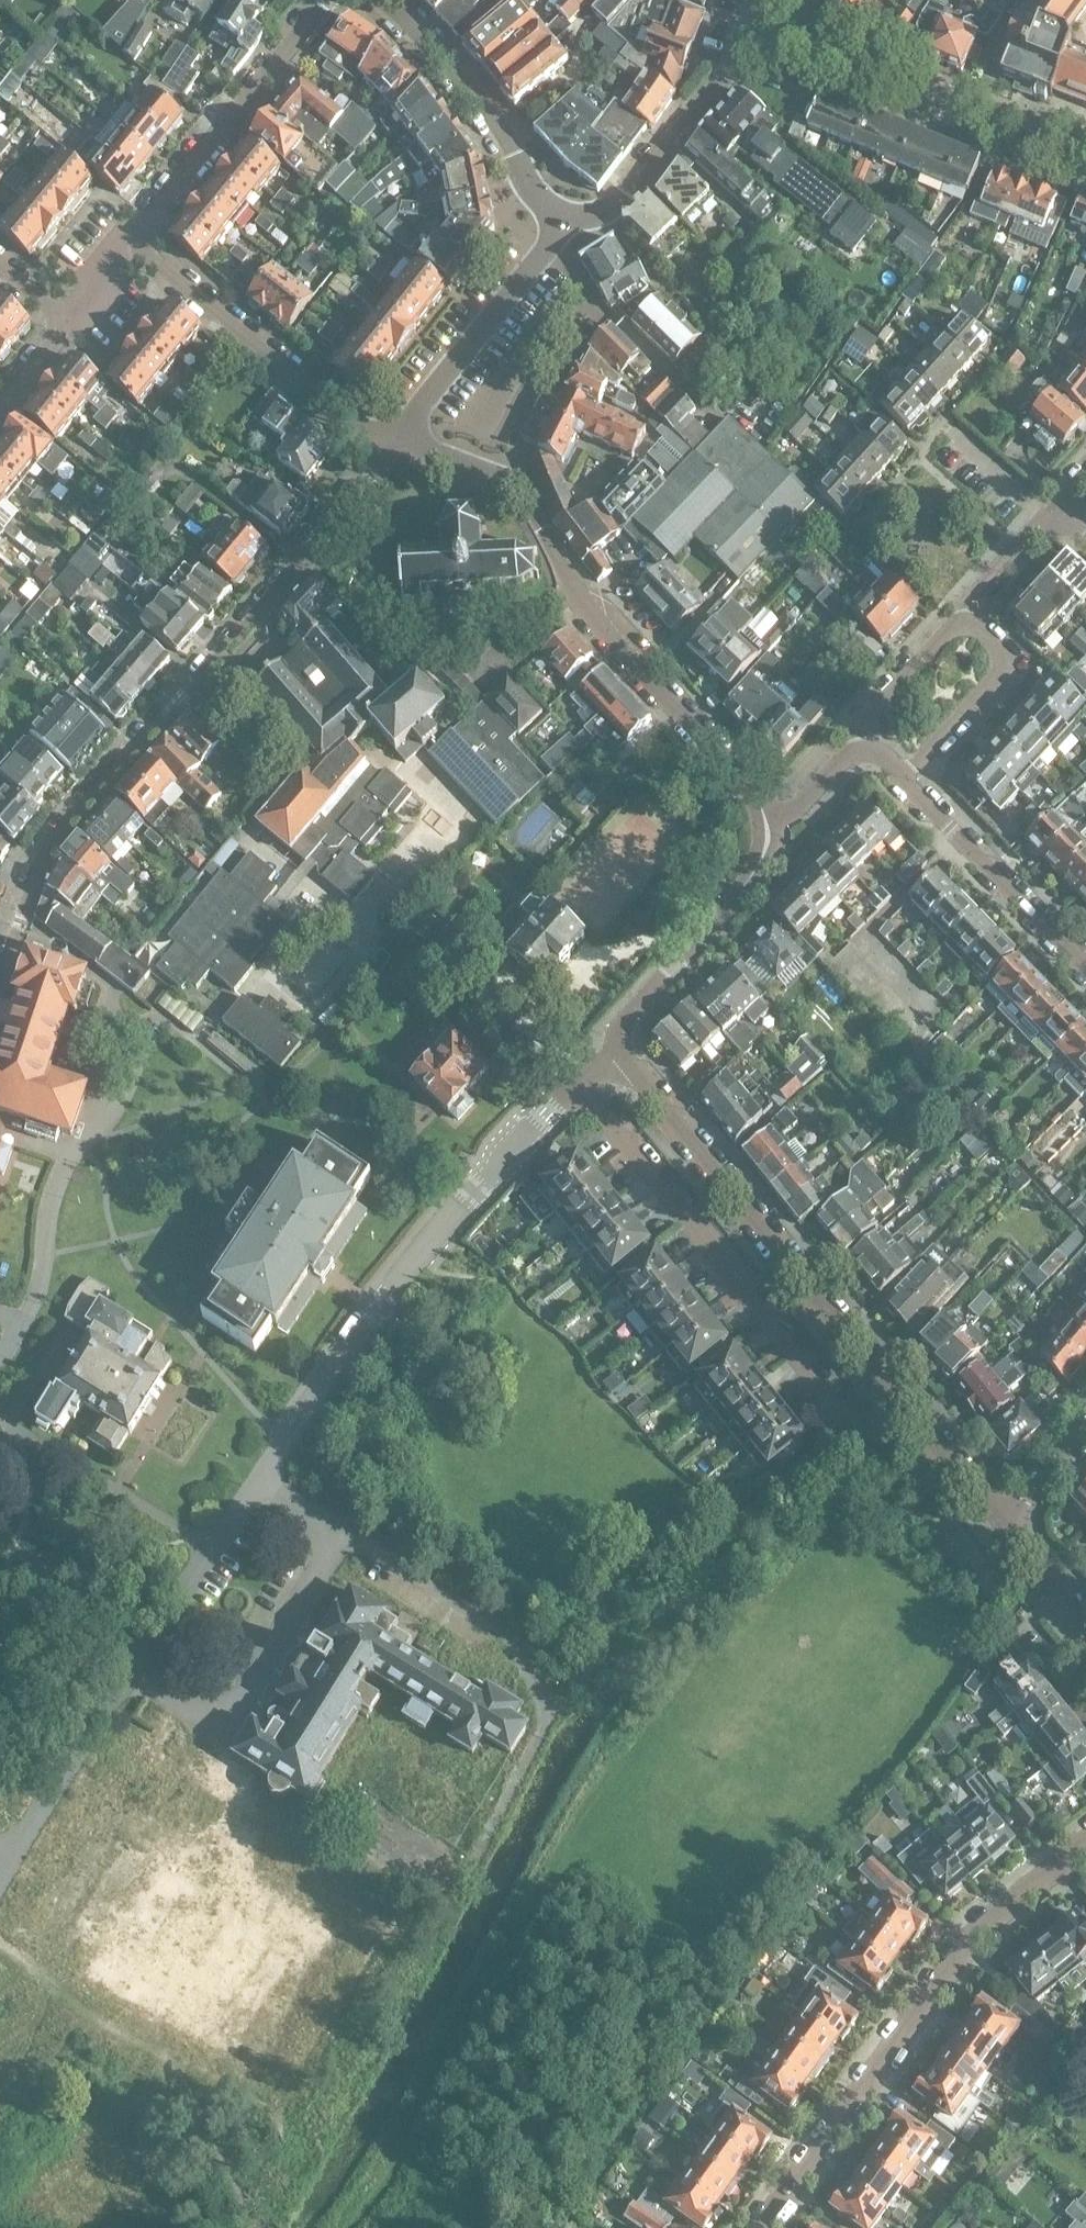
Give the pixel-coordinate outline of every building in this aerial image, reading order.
[(106,38),(122,52),(154,0),(134,0),(106,38)] [(165,14),(188,29),(193,20),(200,25),(216,0),(180,0),(180,1),(178,0),(174,0),(165,14)] [(211,42),(230,54),(222,68),(234,75),(265,35),(264,34),(277,14),(268,9),(268,8),(254,0),(236,0),(219,27),(220,28),(211,42)] [(436,15),(451,0),(421,0),(436,15)] [(436,15),(465,44),(487,26),(475,13),(487,0),(451,0),(436,15)] [(465,44),(464,45),(484,70),(500,58),(491,47),(527,18),(524,15),(535,6),(530,0),(519,0),(514,4),(487,26),(465,44)] [(555,9),(562,17),(561,17),(568,24),(585,6),(604,24),(593,37),(606,48),(596,60),(603,67),(610,72),(615,65),(619,58),(620,57),(628,47),(608,30),(607,29),(633,0),(564,0),(555,9)] [(698,35),(706,13),(674,0),(635,0),(608,30),(628,47),(620,57),(645,75),(669,90),(676,94),(684,71),(685,72),(698,35)] [(837,4),(844,8),(848,8),(850,5),(854,8),(859,0),(837,0),(837,4)] [(926,0),(914,0),(907,9),(916,15),(927,0),(926,0)] [(1017,19),(1004,51),(1009,53),(1000,75),(1017,82),(1017,83),(1050,96),(1053,91),(1085,104),(1085,52),(1080,50),(1072,29),(1085,9),(1085,0),(1037,0),(1023,19),(1018,17),(1017,19)] [(921,16),(916,29),(919,38),(929,41),(923,55),(962,71),(977,33),(987,37),(988,37),(1004,14),(1005,12),(997,6),(995,8),(994,11),(993,10),(984,24),(971,18),(964,21),(962,26),(946,19),(948,14),(945,7),(931,2),(921,16)] [(83,15),(68,4),(58,18),(73,29),(83,15)] [(885,33),(886,33),(897,41),(913,19),(901,11),(885,33)] [(385,40),(349,17),(319,54),(328,61),(323,69),(340,81),(345,74),(355,81),(360,74),(385,40)] [(500,58),(484,70),(499,88),(554,44),(555,45),(573,29),(568,24),(561,17),(545,33),(539,25),(500,58)] [(71,33),(54,22),(45,36),(62,48),(71,33)] [(153,33),(141,26),(123,54),(136,62),(153,33)] [(360,74),(362,75),(377,91),(402,60),(385,40),(360,74)] [(186,48),(177,42),(163,64),(172,71),(186,48)] [(554,44),(499,88),(513,105),(567,60),(555,45),(554,44)] [(173,71),(164,84),(185,99),(200,75),(192,70),(200,57),(186,48),(172,71),(173,71)] [(27,55),(12,75),(22,83),(37,63),(27,55)] [(619,58),(615,65),(623,71),(640,82),(634,91),(665,112),(677,95),(676,94),(669,90),(645,75),(620,57),(619,58)] [(402,60),(377,91),(394,109),(420,80),(402,60)] [(0,90),(0,98),(8,104),(24,84),(22,83),(12,75),(0,90)] [(126,91),(120,97),(126,102),(167,135),(183,116),(175,109),(183,99),(184,99),(185,99),(164,84),(163,85),(152,77),(144,87),(149,90),(140,103),(126,91)] [(299,79),(286,95),(330,130),(344,114),(299,79)] [(420,80),(394,109),(381,124),(390,136),(399,129),(409,120),(424,109),(436,101),(420,80)] [(576,94),(535,132),(565,167),(598,192),(646,126),(621,108),(615,104),(613,107),(591,90),(582,101),(576,94)] [(737,90),(701,136),(744,172),(753,162),(776,181),(774,184),(834,231),(830,235),(853,253),(877,225),(857,208),(827,184),(835,175),(821,163),(813,173),(769,137),(778,126),(762,113),(764,111),(737,90)] [(619,92),(612,102),(615,104),(621,108),(646,126),(652,130),(665,112),(634,91),(628,99),(619,92)] [(270,116),(301,141),(303,139),(306,141),(304,143),(314,151),(330,130),(286,95),(270,116)] [(797,116),(791,131),(789,135),(800,145),(808,127),(831,136),(844,104),(821,95),(810,121),(797,116)] [(409,120),(399,129),(414,148),(426,140),(451,120),(436,101),(424,109),(409,120)] [(126,102),(111,121),(151,155),(167,135),(126,102)] [(344,114),(330,130),(357,151),(377,129),(366,117),(359,110),(353,104),(344,114)] [(372,111),(365,104),(359,110),(366,117),(372,111)] [(844,104),(831,136),(854,145),(867,113),(844,104)] [(867,113),(854,145),(876,155),(890,123),(867,113)] [(301,141),(270,116),(251,138),(296,172),(295,173),(319,192),(326,185),(340,170),(314,151),(304,143),(306,141),(303,139),(301,141)] [(350,205),(360,213),(375,200),(392,186),(422,171),(429,168),(453,150),(466,140),(451,120),(426,140),(414,148),(382,173),(370,185),(350,205)] [(106,150),(135,174),(151,155),(111,121),(95,141),(106,150)] [(890,123),(876,155),(899,164),(912,132),(890,123)] [(912,132),(899,164),(922,174),(935,142),(912,132)] [(701,136),(685,153),(761,222),(743,247),(732,236),(716,257),(749,284),(797,217),(781,205),(781,204),(701,136)] [(41,139),(35,147),(47,157),(54,150),(41,139)] [(11,147),(3,140),(0,143),(0,160),(11,147)] [(453,150),(429,168),(434,175),(425,179),(431,188),(452,176),(481,160),(466,140),(453,150)] [(248,142),(232,161),(265,188),(281,169),(248,142)] [(935,142),(922,174),(945,183),(958,151),(935,142)] [(97,155),(87,167),(119,194),(135,174),(106,150),(100,157),(97,155)] [(958,151),(945,183),(969,193),(982,161),(958,151)] [(61,154),(46,173),(48,175),(48,176),(78,200),(94,181),(61,154)] [(452,176),(431,188),(434,206),(434,207),(443,205),(446,204),(488,195),(481,160),(452,176)] [(232,161),(217,180),(247,204),(256,194),(259,196),(265,188),(232,161)] [(715,200),(679,163),(656,194),(683,222),(705,201),(708,204),(715,200)] [(345,164),(340,170),(326,185),(336,193),(355,173),(345,164)] [(16,169),(10,177),(23,186),(29,179),(16,169)] [(1015,181),(995,172),(982,204),(976,202),(970,216),(995,226),(1000,213),(1002,213),(1015,181)] [(36,184),(30,192),(63,219),(78,200),(48,176),(48,175),(46,173),(36,184)] [(355,173),(336,193),(337,194),(337,195),(349,206),(350,205),(370,185),(355,173)] [(26,203),(17,213),(47,238),(63,219),(30,192),(23,186),(10,177),(4,184),(23,200),(26,203)] [(202,197),(232,222),(235,225),(250,207),(247,204),(217,180),(202,197)] [(1035,189),(1015,181),(1002,213),(1000,213),(995,226),(1005,230),(1011,217),(1016,219),(1022,207),(1027,209),(1035,189)] [(1022,207),(1016,219),(1011,232),(1010,234),(1023,239),(1029,224),(1042,229),(1048,216),(1059,221),(1067,202),(1035,189),(1027,209),(1022,207)] [(283,191),(277,198),(289,208),(295,201),(283,191)] [(624,217),(625,223),(662,261),(665,264),(676,253),(677,254),(683,248),(682,247),(686,243),(683,240),(671,229),(677,223),(648,194),(624,217)] [(1082,194),(1070,224),(1082,228),(1081,233),(1085,235),(1085,195),(1082,194)] [(434,206),(398,205),(398,213),(403,214),(430,219),(446,222),(494,229),(488,195),(446,204),(443,205),(434,207),(434,206)] [(202,197),(187,216),(220,243),(226,235),(223,233),(232,222),(202,197)] [(289,208),(277,198),(270,205),(283,216),(289,208)] [(375,200),(360,213),(370,222),(385,212),(375,200)] [(890,202),(883,210),(907,229),(932,249),(938,239),(890,202)] [(374,225),(383,232),(397,216),(399,217),(403,214),(398,213),(398,205),(399,204),(374,225)] [(0,229),(0,231),(32,257),(47,238),(17,213),(14,211),(0,229)] [(187,216),(171,235),(204,262),(220,243),(187,216)] [(274,226),(261,216),(255,224),(267,234),(274,226)] [(397,216),(383,232),(414,256),(452,285),(466,266),(453,256),(430,237),(421,231),(418,231),(414,236),(395,222),(399,217),(397,216)] [(421,231),(430,237),(453,256),(466,266),(494,229),(446,222),(430,219),(421,231)] [(907,229),(877,268),(906,292),(915,278),(936,252),(932,249),(907,229)] [(627,263),(614,241),(581,262),(612,311),(615,308),(632,325),(674,366),(677,364),(686,374),(705,354),(696,345),(702,339),(648,285),(650,284),(634,259),(627,263)] [(296,265),(303,271),(320,250),(313,245),(296,265)] [(237,247),(231,254),(243,264),(249,257),(237,247)] [(327,256),(320,250),(303,271),(311,277),(327,256)] [(936,252),(915,278),(929,289),(931,287),(928,285),(946,259),(936,252)] [(243,264),(231,254),(225,262),(237,271),(243,264)] [(392,268),(379,258),(373,266),(386,276),(392,268)] [(415,264),(398,284),(431,311),(448,290),(415,264)] [(276,266),(250,298),(249,305),(255,311),(263,309),(269,314),(295,281),(276,266)] [(367,274),(380,283),(386,276),(373,266),(367,274)] [(1067,292),(1075,296),(1085,275),(1085,274),(1077,269),(1067,292)] [(711,300),(684,272),(679,277),(719,318),(738,299),(725,286),(711,300)] [(342,273),(330,288),(346,301),(352,294),(375,313),(366,325),(399,351),(400,351),(401,352),(416,333),(414,332),(415,331),(386,308),(382,305),(374,298),(358,285),(342,273)] [(907,292),(902,299),(906,301),(912,305),(912,306),(912,307),(916,300),(921,303),(929,289),(915,278),(906,292),(907,292)] [(295,281),(269,314),(276,320),(275,326),(282,332),(288,329),(314,297),(295,281)] [(395,296),(386,308),(415,331),(431,311),(398,284),(392,293),(395,296)] [(989,305),(972,290),(958,306),(976,321),(989,305)] [(15,343),(31,324),(0,299),(0,331),(15,343)] [(906,301),(898,313),(905,318),(912,307),(912,306),(912,305),(906,301)] [(153,323),(183,347),(186,349),(201,330),(169,304),(153,323)] [(1077,306),(1071,317),(1082,323),(1085,316),(1085,311),(1077,306)] [(961,317),(944,336),(972,360),(988,342),(961,317)] [(343,330),(330,321),(324,328),(337,338),(343,330)] [(153,323),(138,341),(171,368),(177,360),(174,357),(183,347),(153,323)] [(355,338),(349,345),(383,372),(399,351),(366,325),(365,326),(368,328),(358,340),(355,338)] [(612,327),(590,349),(619,377),(629,368),(639,378),(650,367),(612,327)] [(1066,327),(1061,336),(1074,344),(1079,335),(1066,327)] [(324,328),(319,335),(331,345),(337,338),(324,328)] [(860,328),(851,341),(870,354),(879,341),(860,328)] [(885,345),(894,333),(887,328),(879,341),(885,345)] [(0,361),(15,343),(0,331),(0,361)] [(944,336),(928,353),(956,378),(972,360),(944,336)] [(1074,344),(1061,336),(1056,343),(1069,351),(1074,344)] [(138,341),(123,360),(152,384),(160,374),(164,377),(171,368),(138,341)] [(861,367),(870,354),(851,341),(842,354),(861,367)] [(216,344),(210,352),(222,362),(228,354),(216,344)] [(349,345),(333,366),(366,393),(383,372),(349,345)] [(578,370),(578,372),(623,395),(619,405),(632,412),(636,404),(635,400),(625,396),(627,392),(619,388),(622,381),(619,377),(590,349),(586,357),(576,352),(569,366),(578,370)] [(1010,351),(999,364),(1015,377),(1026,363),(1010,351)] [(928,353),(912,371),(940,396),(956,378),(928,353)] [(71,356),(55,376),(89,403),(104,384),(71,356)] [(1075,372),(1085,381),(1085,359),(1075,372)] [(123,360),(107,379),(140,406),(156,386),(152,384),(123,360)] [(912,371),(896,388),(924,413),(940,396),(912,371)] [(190,372),(183,379),(196,390),(202,382),(190,372)] [(619,405),(623,395),(578,372),(558,410),(540,401),(522,438),(540,447),(539,450),(561,461),(568,464),(584,434),(624,453),(634,458),(647,430),(598,407),(603,397),(619,405)] [(1059,393),(1061,394),(1085,414),(1085,381),(1075,372),(1059,393)] [(55,376),(40,395),(73,422),(89,403),(55,376)] [(697,411),(673,387),(662,377),(650,389),(643,383),(635,391),(642,398),(641,399),(656,414),(665,424),(666,424),(676,434),(675,434),(695,455),(671,480),(666,486),(649,504),(632,522),(624,529),(639,543),(646,533),(660,546),(651,556),(660,564),(669,554),(674,559),(695,537),(739,579),(776,540),(778,542),(815,504),(786,475),(787,474),(730,420),(712,438),(690,418),(697,411)] [(196,390),(183,379),(177,387),(190,397),(196,390)] [(887,380),(870,398),(907,432),(924,413),(896,388),(887,380)] [(1061,394),(1057,397),(1045,386),(1041,387),(1035,394),(1035,398),(1042,405),(1020,430),(1048,454),(1057,444),(1063,449),(1078,432),(1083,436),(1085,436),(1085,422),(1085,414),(1061,394)] [(301,410),(274,388),(253,416),(279,437),(267,452),(306,484),(335,448),(296,416),(301,410)] [(73,422),(40,395),(24,414),(58,441),(73,422)] [(824,408),(812,398),(803,409),(815,421),(824,408)] [(106,406),(100,413),(112,423),(118,416),(106,406)] [(838,412),(832,408),(823,420),(830,425),(838,412)] [(172,420),(160,410),(154,417),(166,427),(172,420)] [(797,443),(813,424),(799,411),(783,430),(797,443)] [(869,412),(853,430),(862,439),(891,464),(907,446),(869,412)] [(112,423),(100,413),(94,421),(106,431),(112,423)] [(20,419),(4,438),(38,465),(39,465),(55,447),(20,419)] [(164,434),(155,427),(140,446),(149,453),(164,434)] [(97,442),(85,432),(78,439),(91,449),(97,442)] [(675,434),(649,460),(671,480),(695,455),(675,434)] [(35,493),(47,503),(52,497),(40,487),(42,485),(30,475),(38,465),(4,438),(0,443),(0,465),(23,484),(35,493)] [(862,439),(846,456),(875,482),(891,464),(862,439)] [(561,461),(539,450),(530,467),(553,524),(599,583),(613,571),(599,552),(621,535),(600,506),(598,503),(579,514),(566,486),(558,468),(561,461)] [(840,451),(825,468),(859,499),(875,482),(840,451)] [(77,466),(65,456),(59,463),(71,474),(77,466)] [(666,486),(640,461),(623,479),(649,504),(666,486)] [(8,502),(23,484),(0,465),(0,496),(8,502)] [(843,517),(859,499),(831,473),(816,490),(808,483),(807,478),(796,469),(791,469),(787,474),(786,475),(815,504),(822,512),(829,505),(843,517)] [(148,472),(125,499),(137,508),(160,482),(148,472)] [(234,484),(227,493),(230,497),(281,535),(294,519),(302,518),(307,511),(306,502),(296,494),(287,496),(261,476),(249,492),(239,485),(234,484)] [(632,522),(649,504),(623,479),(606,496),(632,522)] [(115,497),(104,489),(91,507),(102,515),(115,497)] [(47,503),(35,493),(28,501),(40,511),(47,503)] [(194,508),(183,499),(175,509),(186,518),(194,508)] [(131,509),(122,502),(109,520),(118,526),(131,509)] [(815,504),(778,542),(786,550),(809,526),(822,512),(815,504)] [(432,593),(443,592),(444,615),(486,613),(485,590),(501,589),(501,594),(506,593),(506,598),(518,597),(518,592),(522,592),(521,588),(537,579),(539,581),(539,577),(536,576),(535,558),(538,557),(536,555),(534,556),(518,549),(517,550),(517,546),(515,546),(515,549),(500,550),(500,546),(497,547),(497,550),(482,551),(481,532),(485,532),(485,529),(481,529),(471,512),(474,508),(471,507),(468,511),(449,511),(446,507),(444,508),(446,513),(439,531),(435,531),(436,534),(441,534),(442,553),(429,553),(428,550),(426,550),(426,553),(407,554),(406,550),(404,551),(404,554),(400,554),(401,595),(403,595),(404,604),(423,603),(423,593),(428,593),(428,597),(432,597),(432,593)] [(211,532),(212,537),(220,543),(221,542),(251,567),(267,547),(237,523),(236,524),(228,518),(222,519),(211,532)] [(208,534),(199,526),(198,527),(192,521),(186,528),(202,541),(208,534)] [(105,522),(95,535),(104,542),(114,529),(105,522)] [(831,530),(822,523),(810,536),(818,544),(831,530)] [(9,524),(3,531),(16,541),(22,534),(9,524)] [(205,562),(235,587),(251,567),(221,542),(220,543),(205,562)] [(69,565),(71,567),(88,582),(89,583),(102,568),(81,551),(69,565)] [(185,568),(179,575),(218,607),(232,590),(204,568),(203,569),(187,556),(181,564),(185,568)] [(1049,576),(1081,606),(1085,600),(1085,574),(1067,556),(1049,576)] [(880,583),(869,595),(900,625),(919,604),(870,557),(862,565),(880,583)] [(691,598),(672,577),(678,570),(670,561),(643,585),(642,585),(636,590),(635,593),(636,596),(640,599),(644,600),(666,624),(667,629),(672,633),(674,633),(680,627),(681,622),(706,600),(698,591),(691,598)] [(58,581),(53,586),(64,596),(63,597),(71,603),(88,582),(71,567),(59,581),(58,581)] [(179,589),(173,596),(178,600),(206,622),(218,607),(179,575),(172,584),(179,589)] [(1049,576),(1031,595),(1063,625),(1081,606),(1049,576)] [(315,577),(280,618),(305,648),(330,626),(324,619),(339,601),(335,597),(337,595),(315,577)] [(132,591),(140,598),(193,638),(206,622),(178,600),(171,609),(139,583),(132,591)] [(689,649),(709,668),(740,635),(730,625),(753,598),(737,584),(719,603),(727,609),(721,617),(720,616),(689,649)] [(53,586),(40,602),(51,611),(63,597),(64,596),(53,586)] [(848,610),(827,590),(817,602),(837,621),(848,610)] [(432,615),(433,625),(432,625),(433,635),(433,644),(433,654),(432,655),(441,674),(442,673),(448,681),(448,680),(455,687),(462,694),(469,701),(478,709),(478,711),(487,703),(485,701),(486,700),(478,693),(472,686),(472,685),(465,678),(466,678),(459,671),(457,668),(459,666),(450,647),(447,647),(447,644),(446,644),(446,634),(445,624),(444,615),(443,592),(432,593),(433,596),(432,596),(433,606),(432,606),(433,615),(432,615)] [(851,612),(850,613),(863,626),(882,645),(900,625),(869,595),(859,606),(857,604),(850,611),(851,612)] [(1063,625),(1031,595),(1012,615),(1044,645),(1063,625)] [(98,604),(88,597),(80,608),(90,615),(98,604)] [(157,624),(151,631),(180,654),(193,638),(140,598),(134,605),(157,624)] [(13,602),(0,617),(0,620),(9,628),(24,611),(13,602)] [(51,611),(40,602),(26,617),(37,626),(38,625),(40,626),(51,611)] [(740,635),(709,668),(730,688),(758,658),(762,662),(768,655),(769,655),(798,623),(787,613),(761,641),(747,628),(740,635)] [(863,626),(850,613),(845,620),(857,633),(863,626)] [(23,644),(37,626),(26,617),(11,635),(23,644)] [(106,647),(114,653),(124,662),(118,670),(144,692),(157,677),(120,645),(121,645),(118,642),(99,625),(89,637),(104,649),(106,647)] [(298,654),(258,688),(315,755),(308,761),(309,763),(284,794),(257,825),(291,854),(292,853),(305,864),(309,859),(317,866),(318,874),(323,878),(323,879),(354,905),(355,904),(374,881),(376,879),(374,878),(373,876),(350,857),(361,845),(366,849),(374,839),(384,828),(378,824),(378,823),(389,810),(395,815),(412,794),(407,790),(386,772),(377,773),(374,771),(365,764),(357,754),(353,750),(374,732),(376,731),(396,754),(399,757),(402,760),(405,764),(424,748),(446,730),(456,721),(419,678),(404,691),(392,700),(382,688),(374,679),(370,673),(377,667),(373,662),(365,668),(353,654),(361,648),(354,639),(346,646),(330,626),(305,648),(298,654)] [(1075,637),(1085,647),(1085,633),(1082,629),(1075,637)] [(536,666),(539,670),(541,672),(550,664),(566,682),(593,657),(569,630),(541,655),(544,659),(536,666)] [(862,631),(842,654),(864,673),(884,650),(862,631)] [(125,635),(118,642),(121,645),(120,645),(157,677),(171,661),(145,639),(138,646),(125,635)] [(1075,637),(1069,643),(1083,656),(1085,653),(1085,647),(1075,637)] [(3,647),(0,650),(0,680),(8,671),(7,670),(16,659),(3,647)] [(724,708),(743,725),(770,695),(778,686),(768,677),(779,665),(769,655),(768,655),(762,662),(749,676),(751,678),(724,708)] [(94,675),(131,707),(144,692),(118,670),(109,661),(103,669),(100,666),(93,674),(94,675)] [(89,670),(75,686),(82,692),(91,699),(91,700),(117,723),(131,707),(94,675),(93,674),(89,670)] [(577,715),(591,730),(628,696),(605,670),(572,700),(582,711),(577,715)] [(1069,680),(1085,697),(1085,696),(1085,680),(1077,672),(1069,680)] [(478,711),(431,755),(429,757),(496,828),(546,781),(510,743),(518,736),(520,737),(544,715),(509,678),(486,700),(485,701),(487,703),(478,711)] [(1037,700),(1073,735),(1081,743),(1085,738),(1085,732),(1073,719),(1084,708),(1056,680),(1037,700)] [(760,741),(787,711),(799,698),(782,683),(770,695),(743,725),(760,741)] [(64,696),(30,735),(73,773),(106,734),(98,727),(104,720),(71,691),(65,697),(64,696)] [(576,744),(583,751),(597,737),(614,756),(628,743),(628,744),(652,722),(628,696),(591,730),(576,744)] [(1019,719),(1050,749),(1055,754),(1073,735),(1037,700),(1019,719)] [(797,720),(787,711),(760,741),(782,760),(825,712),(814,702),(797,720)] [(191,716),(149,758),(177,785),(205,812),(220,797),(195,772),(212,755),(221,764),(226,758),(247,778),(254,770),(234,751),(230,754),(191,716)] [(1019,719),(1001,739),(1029,766),(1037,773),(1044,766),(1039,761),(1050,749),(1019,719)] [(576,746),(568,736),(550,754),(558,762),(576,746)] [(17,751),(12,757),(48,789),(63,772),(36,749),(37,748),(27,740),(23,739),(16,747),(17,751)] [(1001,739),(983,758),(1011,785),(1029,766),(1001,739)] [(12,785),(34,805),(48,789),(12,757),(0,770),(0,774),(12,785)] [(177,785),(149,758),(132,776),(161,803),(177,785)] [(1011,785),(983,758),(964,777),(976,788),(971,793),(983,804),(987,800),(1000,812),(1018,793),(1010,786),(1011,785)] [(619,776),(609,767),(578,801),(588,810),(619,776)] [(132,776),(116,794),(154,828),(169,811),(132,776)] [(0,799),(0,827),(14,839),(40,809),(34,805),(12,785),(0,799)] [(1033,794),(1023,785),(1017,792),(1027,800),(1033,794)] [(1027,840),(1044,858),(1081,822),(1085,818),(1073,795),(1027,840)] [(114,797),(98,815),(129,843),(145,825),(114,797)] [(865,807),(848,824),(873,850),(883,840),(891,849),(902,838),(877,813),(874,817),(865,807)] [(98,815),(82,833),(113,861),(129,843),(98,815)] [(1044,858),(1061,875),(1085,851),(1085,828),(1081,822),(1044,858)] [(873,850),(848,824),(826,845),(831,851),(852,871),(873,850)] [(212,836),(224,848),(234,837),(221,826),(212,836)] [(151,831),(150,831),(145,837),(158,849),(164,843),(151,831)] [(79,837),(64,856),(95,883),(90,888),(103,898),(114,908),(123,898),(110,887),(120,874),(99,857),(101,855),(79,837)] [(9,850),(0,843),(0,868),(9,850)] [(234,874),(249,851),(240,845),(225,868),(234,874)] [(831,851),(812,869),(840,896),(859,878),(852,871),(831,851)] [(1061,875),(1078,893),(1085,885),(1085,851),(1061,875)] [(197,852),(189,861),(199,870),(207,861),(197,852)] [(268,952),(289,927),(278,917),(264,907),(277,891),(269,883),(276,876),(250,855),(231,880),(222,873),(169,940),(177,946),(157,971),(183,991),(189,983),(197,990),(211,973),(235,993),(255,968),(251,965),(264,949),(268,952)] [(905,885),(928,864),(919,855),(897,876),(905,885)] [(56,904),(83,926),(85,924),(84,923),(103,898),(90,888),(95,883),(65,858),(50,876),(44,890),(58,901),(56,904)] [(135,871),(124,861),(118,867),(130,878),(135,871)] [(840,896),(812,869),(792,889),(820,917),(840,896)] [(196,885),(204,892),(216,878),(207,871),(196,885)] [(911,899),(931,920),(957,895),(938,875),(911,899)] [(1078,893),(1085,901),(1085,885),(1078,893)] [(820,917),(792,889),(784,898),(782,895),(771,905),(774,908),(772,910),(799,937),(801,941),(817,958),(818,957),(824,952),(811,939),(823,922),(819,917),(820,917)] [(882,889),(875,896),(885,905),(892,899),(882,889)] [(44,890),(35,918),(97,965),(96,966),(134,996),(149,978),(83,926),(56,904),(58,901),(44,890)] [(957,895),(931,920),(949,939),(975,914),(974,912),(977,910),(967,899),(963,902),(957,895)] [(885,905),(875,896),(869,902),(878,912),(885,905)] [(518,924),(519,924),(514,930),(521,936),(526,935),(509,954),(542,984),(584,938),(551,908),(551,909),(540,899),(526,915),(518,924)] [(975,914),(949,939),(968,959),(994,934),(975,914)] [(848,922),(858,932),(865,925),(855,915),(848,922)] [(457,919),(429,951),(452,970),(479,938),(457,919)] [(880,934),(886,939),(896,929),(889,922),(880,934)] [(795,948),(775,927),(773,925),(748,950),(755,958),(745,967),(767,988),(776,979),(777,980),(777,979),(785,988),(817,958),(801,941),(795,948)] [(994,934),(968,959),(976,967),(972,970),(985,984),(989,980),(987,979),(1013,954),(1011,952),(1014,949),(1004,938),(1001,941),(994,934)] [(908,942),(898,952),(905,959),(915,949),(908,942)] [(835,961),(828,968),(836,977),(859,955),(851,946),(835,961)] [(818,957),(819,958),(828,968),(835,961),(825,950),(824,952),(818,957)] [(391,959),(382,951),(373,960),(383,969),(391,959)] [(859,955),(836,977),(844,986),(867,965),(859,955)] [(991,985),(986,990),(1003,1007),(1008,1003),(1035,976),(1018,958),(990,985),(991,985)] [(71,1137),(87,1090),(86,1090),(89,1083),(79,1080),(76,1087),(47,1077),(68,1012),(75,1014),(86,979),(29,960),(17,995),(24,997),(17,1018),(3,1013),(0,1022),(0,1029),(12,1033),(4,1057),(0,1056),(0,1113),(71,1137)] [(927,962),(917,972),(924,979),(934,969),(927,962)] [(729,968),(705,990),(736,1022),(744,1015),(754,1025),(769,1012),(759,1001),(769,991),(767,988),(745,967),(742,964),(733,972),(729,968)] [(867,965),(844,986),(853,995),(876,974),(867,965)] [(876,974),(853,995),(861,1004),(867,998),(884,983),(876,974)] [(1003,1007),(998,1012),(1015,1029),(1052,993),(1035,976),(1008,1003),(1003,1007)] [(946,981),(936,991),(943,998),(953,988),(946,981)] [(884,983),(867,998),(875,1008),(892,992),(884,983)] [(721,1032),(745,1058),(750,1063),(758,1056),(731,1027),(736,1022),(705,990),(693,1002),(721,1032)] [(892,992),(875,1008),(884,1017),(901,1001),(892,992)] [(1052,993),(1015,1029),(1032,1046),(1038,1040),(1041,1037),(1068,1010),(1052,993)] [(223,1024),(281,1070),(302,1045),(285,1031),(295,1019),(270,999),(260,1012),(244,998),(223,1024)] [(901,1001),(884,1017),(892,1026),(909,1011),(901,1001)] [(693,1002),(672,1021),(701,1052),(721,1032),(693,1002)] [(1068,1010),(1041,1037),(1057,1054),(1085,1027),(1068,1010)] [(909,1011),(892,1026),(900,1035),(917,1020),(909,1011)] [(926,1029),(917,1020),(900,1035),(910,1045),(926,1029)] [(672,1021),(651,1040),(680,1071),(701,1052),(672,1021)] [(1057,1054),(1068,1065),(1054,1079),(1060,1085),(1065,1081),(1064,1081),(1085,1059),(1085,1029),(1085,1027),(1057,1054)] [(910,1045),(919,1055),(934,1039),(926,1029),(910,1045)] [(440,1054),(421,1075),(414,1083),(457,1121),(473,1103),(465,1096),(488,1070),(445,1032),(432,1046),(440,1054)] [(802,1058),(788,1071),(804,1087),(830,1063),(807,1037),(794,1049),(802,1058)] [(1042,1045),(1038,1040),(1032,1046),(1027,1050),(1032,1054),(1042,1045)] [(950,1057),(933,1045),(925,1055),(939,1069),(950,1057)] [(731,1070),(730,1070),(724,1077),(701,1100),(712,1114),(749,1080),(758,1072),(750,1063),(745,1058),(731,1070)] [(1065,1081),(1081,1098),(1084,1095),(1085,1093),(1085,1059),(1064,1081),(1065,1081)] [(730,1070),(721,1061),(715,1067),(724,1077),(730,1070)] [(971,1070),(963,1062),(946,1078),(954,1087),(971,1070)] [(715,1067),(694,1089),(701,1100),(724,1077),(715,1067)] [(788,1071),(771,1086),(778,1093),(778,1094),(786,1103),(804,1087),(788,1071)] [(755,1086),(749,1080),(712,1114),(724,1129),(761,1093),(755,1086)] [(954,1094),(943,1082),(933,1093),(944,1104),(954,1094)] [(981,1094),(971,1083),(961,1092),(970,1104),(981,1094)] [(766,1100),(761,1093),(724,1129),(735,1144),(773,1106),(766,1100)] [(786,1103),(778,1094),(771,1099),(780,1109),(786,1103)] [(775,1125),(742,1152),(757,1170),(790,1144),(783,1135),(798,1122),(787,1109),(771,1122),(775,1125)] [(1002,1145),(985,1126),(975,1135),(986,1147),(976,1156),(983,1163),(1002,1145)] [(859,1151),(841,1133),(831,1143),(848,1162),(859,1151)] [(873,1143),(864,1133),(852,1144),(861,1153),(873,1143)] [(795,1140),(790,1144),(757,1170),(772,1188),(803,1162),(809,1158),(795,1140)] [(216,1287),(219,1289),(201,1316),(254,1352),(270,1327),(272,1325),(276,1327),(311,1276),(323,1284),(334,1267),(322,1259),(357,1207),(353,1205),(371,1178),(319,1142),(300,1169),(297,1167),(286,1183),(268,1209),(249,1197),(226,1232),(244,1244),(216,1287)] [(3,1176),(11,1151),(0,1147),(0,1175),(3,1176)] [(1036,1164),(1026,1152),(1018,1160),(1029,1171),(1036,1164)] [(1004,1163),(994,1153),(983,1165),(993,1174),(1004,1163)] [(574,1164),(568,1156),(546,1174),(552,1182),(539,1192),(556,1213),(598,1179),(581,1158),(574,1164)] [(811,1171),(803,1162),(772,1188),(786,1206),(814,1183),(807,1174),(811,1171)] [(840,1162),(832,1169),(842,1181),(850,1174),(840,1162)] [(816,1219),(831,1236),(884,1190),(885,1192),(886,1190),(863,1163),(851,1173),(848,1192),(816,1219)] [(1032,1184),(1014,1164),(1005,1172),(1022,1192),(1032,1184)] [(1039,1183),(1050,1194),(1059,1185),(1047,1174),(1039,1183)] [(615,1200),(598,1179),(556,1213),(572,1234),(615,1200)] [(822,1192),(814,1183),(786,1206),(801,1224),(837,1194),(830,1185),(822,1192)] [(1062,1188),(1059,1185),(1050,1194),(1064,1208),(1074,1197),(1064,1187),(1062,1188)] [(884,1190),(831,1236),(846,1253),(878,1226),(869,1216),(879,1208),(884,1213),(895,1203),(885,1192),(884,1190)] [(1081,1198),(1067,1211),(1084,1229),(1085,1227),(1085,1210),(1082,1205),(1085,1202),(1081,1198)] [(631,1220),(615,1200),(572,1234),(589,1255),(631,1220)] [(849,1257),(864,1275),(907,1239),(907,1240),(925,1225),(919,1217),(901,1232),(890,1241),(881,1230),(849,1257)] [(631,1220),(589,1255),(606,1276),(619,1265),(624,1272),(647,1254),(641,1248),(648,1242),(631,1220)] [(1076,1232),(1039,1271),(1049,1280),(1085,1240),(1076,1232)] [(907,1239),(864,1275),(879,1292),(883,1289),(886,1292),(895,1285),(892,1281),(900,1274),(903,1276),(922,1257),(907,1240),(907,1239)] [(923,1258),(922,1257),(903,1276),(905,1278),(904,1283),(903,1284),(886,1302),(899,1317),(951,1263),(933,1247),(923,1258)] [(647,1254),(624,1272),(630,1279),(616,1290),(633,1311),(676,1277),(659,1255),(652,1261),(647,1254)] [(1079,1278),(1085,1284),(1085,1272),(1085,1271),(1074,1261),(1069,1267),(1080,1277),(1079,1278)] [(970,1280),(951,1263),(899,1317),(911,1331),(931,1310),(937,1315),(970,1280)] [(1047,1280),(1036,1269),(1029,1277),(1040,1288),(1047,1280)] [(676,1277),(633,1311),(650,1332),(693,1297),(676,1277)] [(92,1336),(56,1394),(54,1393),(37,1420),(37,1421),(55,1433),(57,1433),(59,1432),(69,1415),(75,1419),(84,1406),(104,1418),(89,1441),(115,1457),(130,1434),(163,1381),(161,1380),(172,1362),(162,1356),(166,1350),(158,1345),(157,1348),(149,1342),(153,1335),(140,1326),(139,1327),(103,1305),(111,1292),(91,1280),(81,1288),(69,1307),(66,1320),(92,1336)] [(978,1318),(993,1302),(984,1293),(969,1310),(978,1318)] [(693,1297),(650,1332),(666,1352),(709,1318),(693,1297)] [(1054,1308),(1085,1336),(1085,1306),(1078,1315),(1061,1300),(1054,1308)] [(1054,1308),(1048,1315),(1065,1330),(1056,1341),(1085,1366),(1085,1364),(1085,1336),(1054,1308)] [(922,1341),(940,1359),(963,1334),(966,1331),(949,1314),(922,1341)] [(1015,1316),(1007,1324),(1017,1335),(1026,1326),(1015,1316)] [(709,1318),(666,1352),(683,1374),(697,1363),(702,1370),(724,1352),(719,1345),(726,1340),(709,1318)] [(963,1334),(940,1359),(936,1363),(953,1380),(988,1343),(971,1326),(966,1331),(963,1334)] [(984,1362),(954,1386),(969,1405),(1032,1355),(1020,1340),(1010,1349),(1014,1354),(991,1372),(984,1362)] [(1085,1366),(1056,1341),(1040,1359),(1068,1384),(1085,1366)] [(724,1352),(702,1370),(708,1376),(694,1387),(711,1409),(754,1374),(737,1353),(730,1359),(724,1352)] [(1032,1355),(969,1405),(984,1424),(1014,1401),(1007,1391),(1023,1379),(1023,1380),(1040,1366),(1032,1355)] [(754,1374),(711,1409),(728,1429),(770,1395),(754,1374)] [(1053,1379),(1042,1388),(1049,1395),(1060,1387),(1053,1379)] [(770,1395),(728,1429),(744,1450),(787,1416),(770,1395)] [(653,1408),(644,1397),(626,1411),(635,1422),(653,1408)] [(1031,1401),(992,1432),(1009,1454),(1048,1422),(1031,1401)] [(787,1416),(744,1450),(761,1471),(775,1460),(781,1468),(803,1451),(797,1443),(804,1437),(787,1416)] [(1085,1512),(1085,1491),(1075,1501),(1085,1512)] [(387,1614),(374,1606),(353,1593),(341,1613),(339,1612),(320,1643),(317,1641),(315,1645),(321,1648),(313,1660),(307,1656),(282,1697),(300,1709),(292,1723),(286,1719),(283,1718),(280,1719),(278,1720),(276,1723),(276,1726),(276,1729),(271,1737),(255,1727),(236,1757),(260,1772),(271,1778),(269,1781),(272,1783),(271,1785),(271,1792),(274,1796),(277,1797),(281,1798),(284,1796),(287,1796),(289,1793),(292,1794),(293,1792),(311,1804),(323,1785),(316,1780),(361,1708),(371,1714),(382,1696),(374,1691),(363,1684),(367,1677),(372,1679),(374,1676),(414,1701),(402,1722),(423,1735),(435,1714),(460,1729),(452,1743),(473,1755),(483,1738),(511,1756),(527,1730),(514,1722),(521,1710),(490,1691),(483,1702),(471,1695),(472,1693),(458,1684),(457,1686),(406,1655),(422,1628),(403,1616),(398,1624),(386,1617),(387,1614)] [(993,1690),(1013,1714),(1044,1689),(1024,1665),(1023,1666),(1020,1662),(1014,1667),(1017,1671),(993,1690)] [(974,1696),(991,1674),(980,1665),(963,1687),(974,1696)] [(1044,1689),(1013,1714),(997,1728),(1005,1737),(1016,1728),(1028,1743),(1033,1738),(1067,1710),(1055,1695),(1051,1698),(1044,1689)] [(1067,1710),(1033,1738),(1053,1763),(1084,1737),(1077,1729),(1080,1726),(1067,1710)] [(936,1734),(951,1753),(966,1741),(951,1722),(936,1734)] [(1053,1763),(1073,1787),(1085,1776),(1085,1740),(1084,1737),(1053,1763)] [(978,1799),(955,1819),(963,1829),(990,1861),(1013,1842),(982,1806),(995,1796),(978,1775),(967,1785),(978,1799)] [(1022,1799),(1010,1808),(1028,1828),(1039,1820),(1022,1799)] [(954,1816),(946,1806),(937,1814),(945,1823),(954,1816)] [(963,1829),(942,1847),(969,1879),(990,1861),(963,1829)] [(925,1845),(912,1856),(920,1865),(919,1866),(946,1898),(969,1879),(942,1847),(933,1855),(925,1845)] [(887,1899),(872,1920),(907,1945),(908,1944),(911,1946),(927,1924),(903,1906),(913,1895),(874,1858),(860,1873),(887,1899)] [(922,1880),(914,1870),(905,1877),(913,1887),(922,1880)] [(828,1910),(818,1903),(813,1911),(823,1918),(828,1910)] [(1054,1934),(1077,1962),(1085,1955),(1085,1924),(1084,1922),(1083,1923),(1077,1915),(1053,1933),(1054,1934)] [(872,1920),(856,1943),(890,1968),(907,1945),(872,1920)] [(1054,1934),(1031,1951),(1055,1980),(1068,1970),(1072,1974),(1081,1967),(1077,1962),(1054,1934)] [(801,1942),(791,1935),(785,1943),(795,1951),(801,1942)] [(856,1943),(839,1966),(832,1961),(826,1970),(855,1991),(861,1982),(876,1994),(893,1971),(889,1969),(890,1968),(856,1943)] [(1031,1951),(1009,1969),(1025,1990),(1011,2002),(1033,2020),(1052,2034),(1059,2029),(1034,1997),(1046,1987),(1050,1992),(1059,1985),(1055,1980),(1031,1951)] [(827,1978),(814,1968),(807,1978),(819,1988),(827,1978)] [(820,1992),(803,2016),(837,2041),(838,2040),(842,2042),(858,2020),(831,2000),(834,1997),(825,1991),(822,1994),(820,1992)] [(969,2024),(969,2025),(1003,2049),(1020,2026),(1025,2029),(1045,2045),(1053,2035),(1052,2034),(1033,2020),(1012,2006),(1005,2015),(982,1999),(966,2022),(969,2024)] [(803,2016),(785,2003),(780,2010),(790,2017),(789,2018),(797,2024),(786,2039),(823,2066),(833,2053),(830,2051),(837,2041),(803,2016)] [(958,2033),(949,2045),(987,2073),(995,2061),(1008,2070),(1015,2059),(1003,2050),(1003,2049),(969,2025),(961,2035),(958,2033)] [(770,2061),(769,2062),(803,2087),(811,2077),(814,2079),(823,2066),(786,2039),(776,2052),(759,2039),(752,2048),(770,2061)] [(943,2061),(935,2071),(970,2096),(988,2110),(994,2102),(975,2088),(987,2073),(949,2045),(939,2058),(943,2061)] [(769,2062),(753,2084),(745,2078),(745,2079),(736,2072),(727,2085),(759,2108),(767,2097),(789,2113),(806,2090),(802,2088),(803,2087),(769,2062)] [(692,2063),(689,2077),(703,2080),(706,2065),(692,2063)] [(970,2096),(935,2071),(934,2073),(930,2070),(914,2092),(970,2133),(976,2126),(958,2113),(970,2096)] [(1077,2081),(1085,2091),(1085,2071),(1077,2081)] [(717,2133),(716,2134),(750,2159),(751,2158),(755,2161),(771,2139),(742,2118),(750,2107),(728,2091),(720,2102),(733,2111),(717,2133)] [(886,2138),(884,2140),(930,2173),(947,2149),(949,2151),(956,2141),(931,2123),(924,2133),(898,2114),(883,2136),(886,2138)] [(1021,2124),(1010,2115),(1005,2123),(1016,2131),(1021,2124)] [(711,2141),(699,2158),(737,2185),(747,2172),(743,2170),(750,2159),(716,2134),(717,2133),(700,2121),(694,2129),(711,2141)] [(930,2183),(935,2177),(930,2173),(884,2140),(877,2150),(873,2148),(864,2161),(902,2189),(915,2172),(930,2183)] [(699,2158),(682,2181),(717,2206),(725,2196),(728,2198),(737,2185),(699,2158)] [(902,2189),(864,2161),(854,2174),(858,2177),(851,2187),(886,2212),(902,2189)] [(638,2205),(669,2226),(678,2213),(698,2227),(706,2227),(719,2210),(716,2207),(717,2206),(682,2181),(667,2202),(649,2190),(638,2205)] [(886,2212),(851,2187),(850,2188),(846,2185),(830,2208),(858,2227),(874,2227),(886,2212)] [(1058,2201),(1068,2210),(1065,2215),(1080,2227),(1083,2227),(1085,2224),(1085,2213),(1077,2205),(1064,2194),(1058,2201)] [(1077,2205),(1085,2213),(1085,2194),(1077,2205)] [(669,2226),(638,2205),(634,2203),(624,2218),(638,2227),(668,2227),(669,2226)] [(909,2217),(898,2209),(892,2216),(904,2224),(909,2217)]
